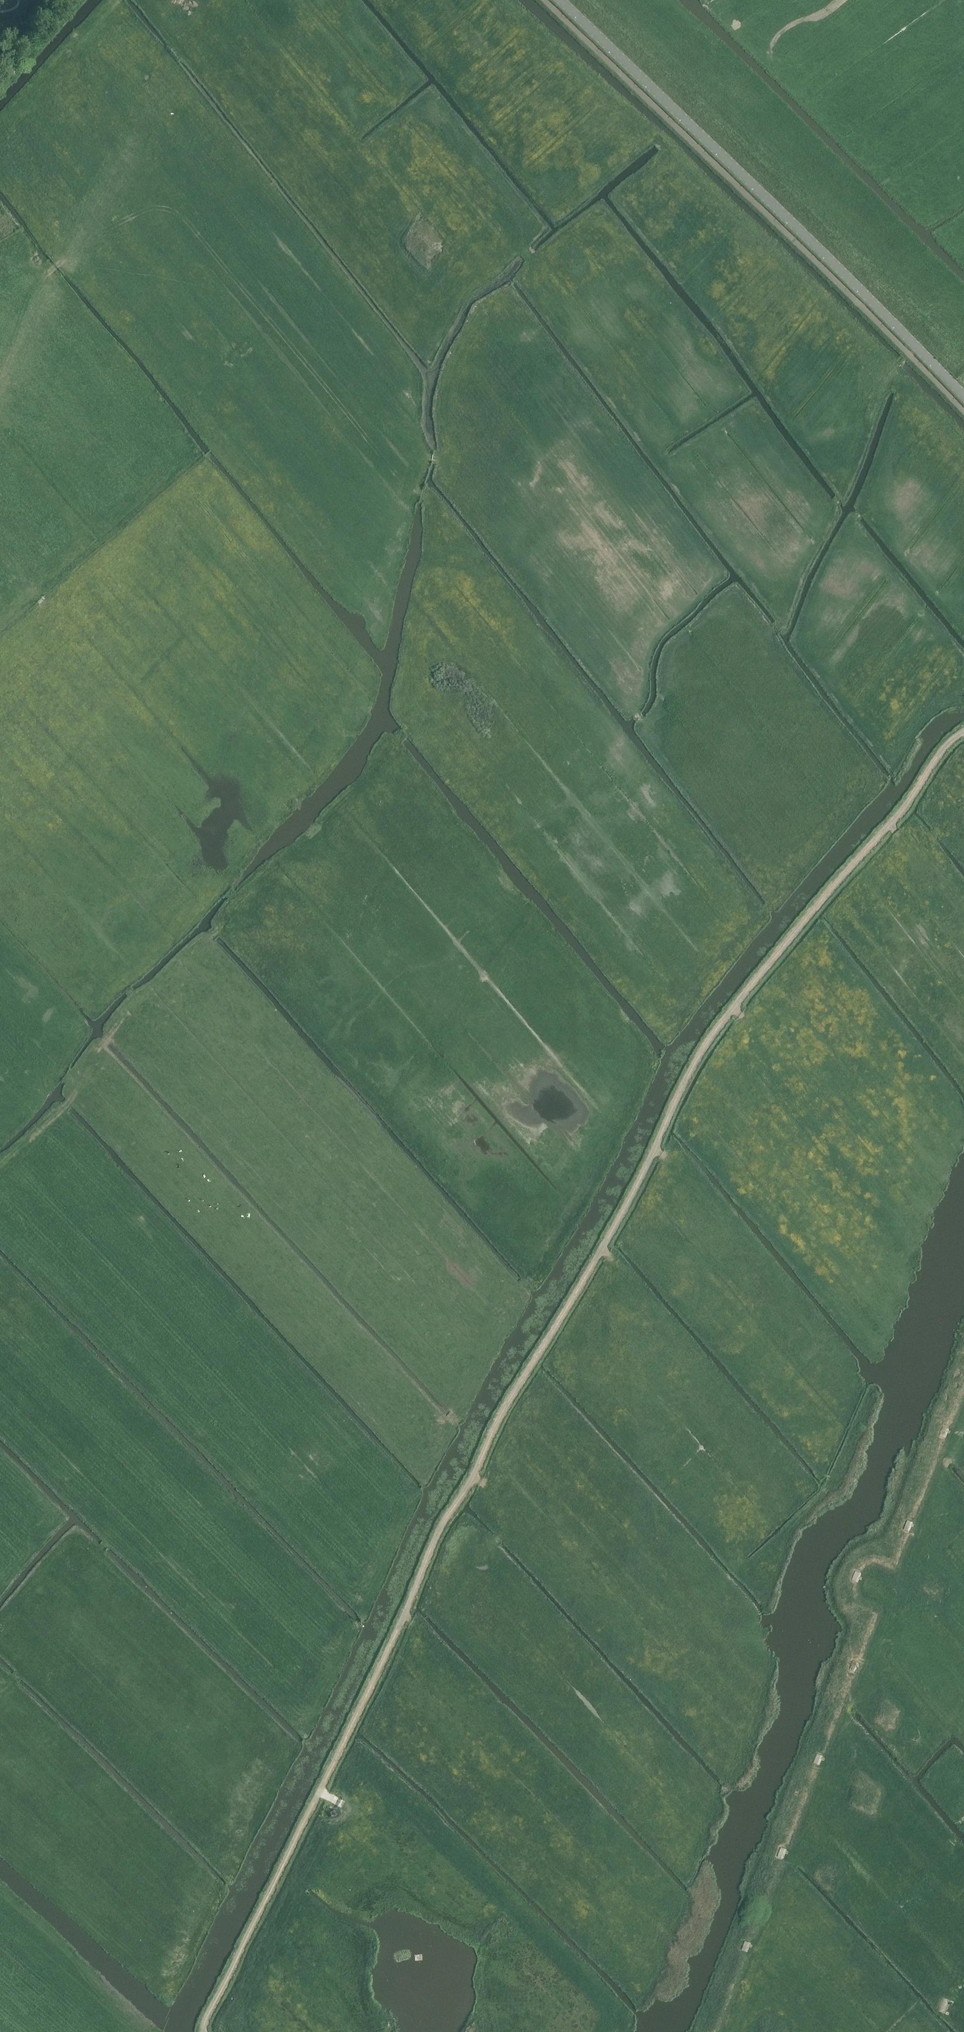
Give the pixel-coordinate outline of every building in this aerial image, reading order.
[(952,1431),(949,1430),(949,1429),(943,1427),(940,1436),(946,1438),(948,1433),(951,1434),(952,1431)] [(916,1525),(913,1524),(914,1522),(907,1520),(904,1529),(910,1531),(912,1526),(915,1527),(916,1525)] [(863,1578),(860,1577),(862,1574),(856,1571),(852,1580),(858,1582),(859,1579),(862,1580),(863,1578)] [(862,1666),(859,1665),(859,1663),(853,1661),(850,1670),(856,1672),(858,1667),(861,1668),(862,1666)] [(826,1759),(823,1758),(824,1756),(818,1754),(814,1763),(820,1765),(822,1760),(825,1761),(826,1759)] [(790,1852),(787,1851),(787,1849),(781,1847),(778,1856),(784,1858),(786,1853),(789,1854),(790,1852)] [(754,1946),(751,1945),(751,1943),(745,1941),(742,1950),(748,1952),(750,1947),(753,1948),(754,1946)] [(936,2010),(949,2015),(950,2013),(948,2012),(951,2003),(954,2004),(954,2002),(941,1997),(936,2010)]
